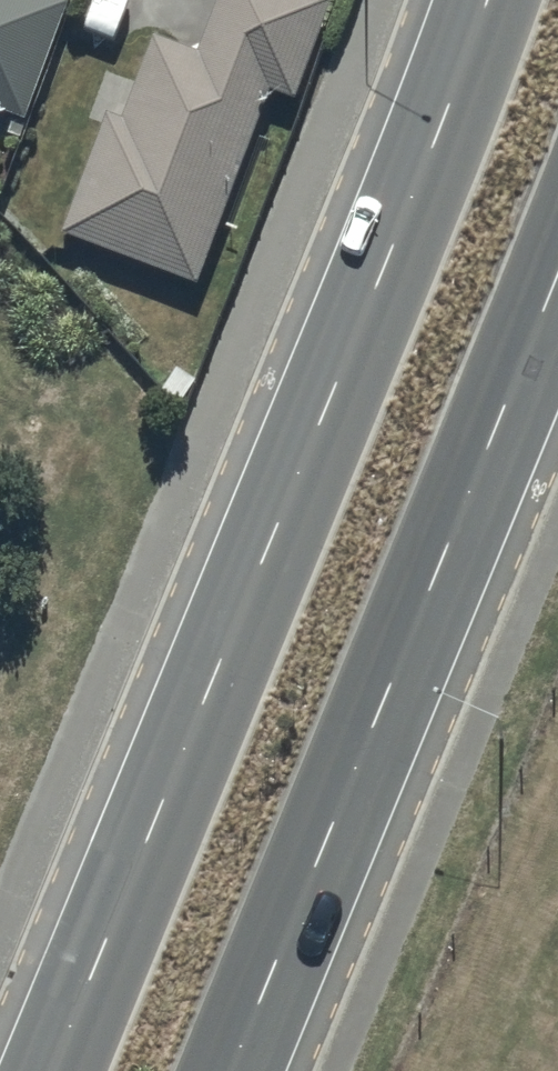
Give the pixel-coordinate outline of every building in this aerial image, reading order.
[(24,130),(68,14),(31,0),(0,0),(0,121),(24,130)] [(60,244),(197,293),(265,102),(297,114),(335,9),(308,0),(221,0),(198,64),(154,48),(125,129),(104,121),(60,244)]
